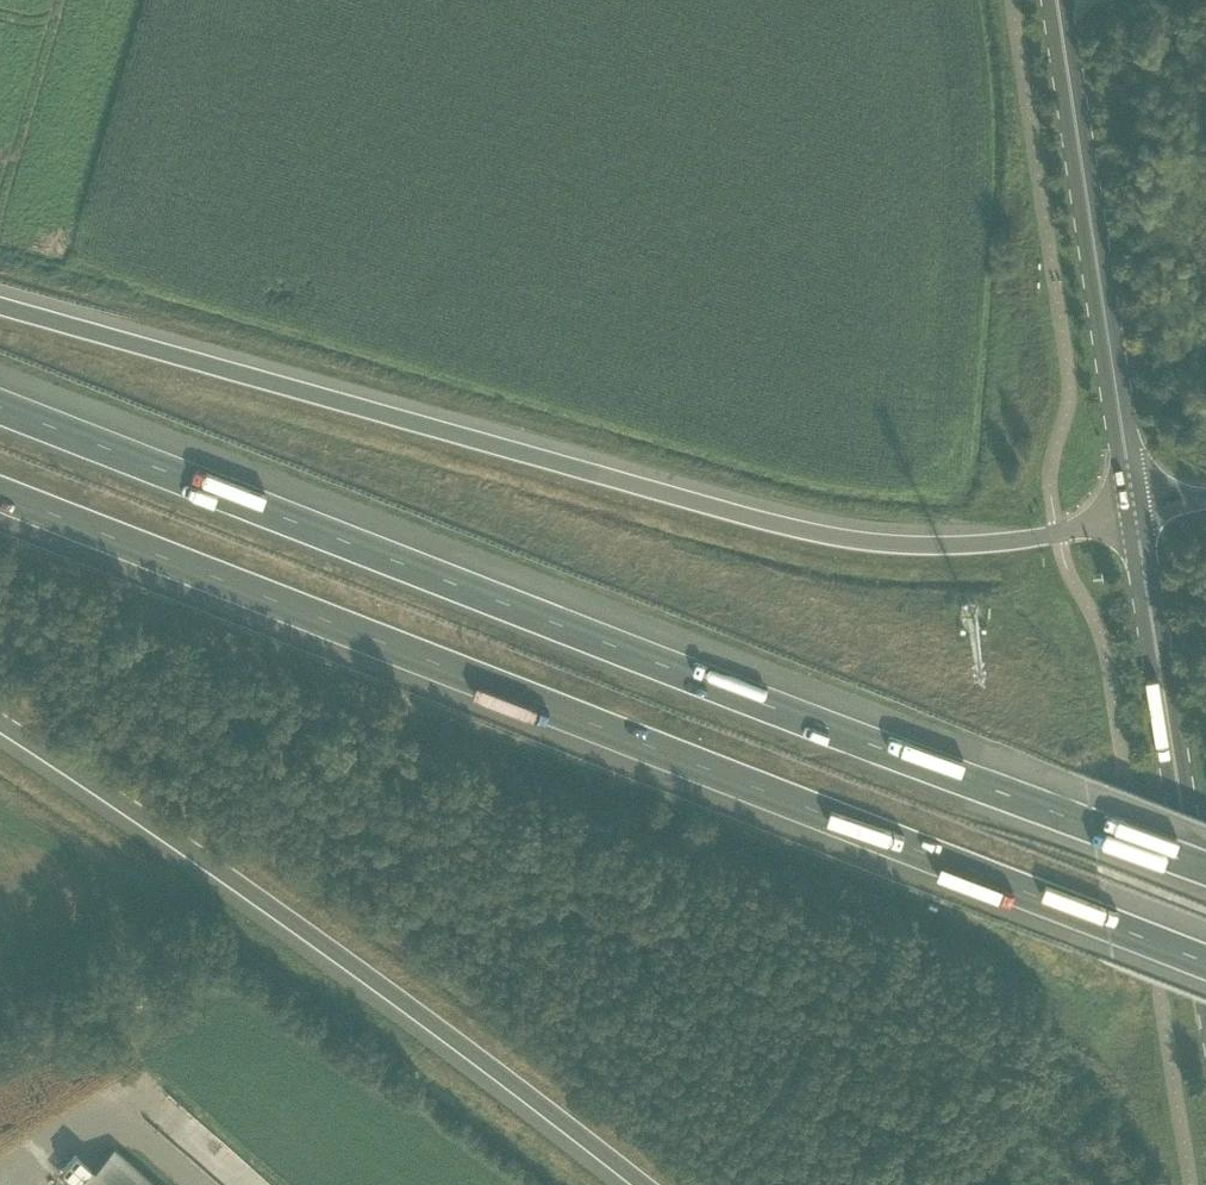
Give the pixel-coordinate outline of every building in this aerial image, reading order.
[(115,1148),(95,1169),(77,1153),(63,1168),(81,1184),(156,1184),(115,1148)]
